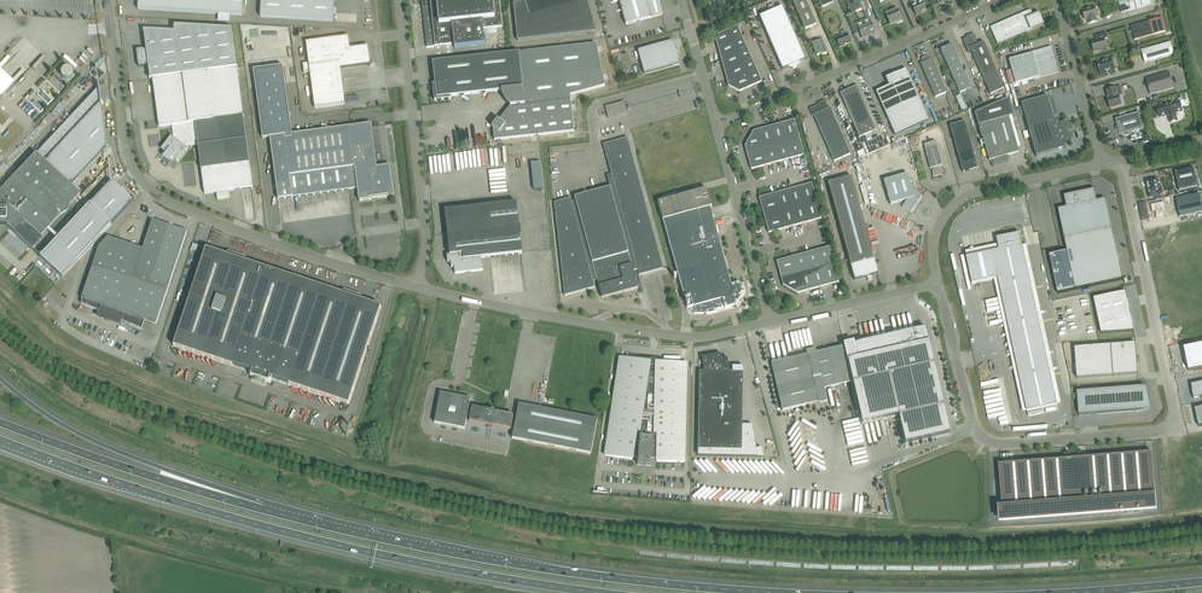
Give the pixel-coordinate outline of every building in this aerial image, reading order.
[(138,9),(243,16),(244,0),(138,0),(138,9)] [(260,17),(333,21),(334,0),(261,0),(260,17)] [(423,5),(423,6),(422,7),(423,7),(427,47),(454,44),(454,48),(485,45),(483,29),(502,27),(499,0),(422,0),(423,5)] [(597,31),(588,0),(524,0),(514,3),(518,39),(597,31)] [(626,25),(662,15),(660,6),(660,4),(660,0),(619,0),(626,25)] [(793,2),(805,30),(816,25),(805,0),(796,0),(793,2)] [(849,8),(851,14),(862,9),(860,3),(865,1),(865,0),(845,0),(849,8)] [(923,3),(924,2),(923,0),(915,0),(916,4),(912,6),(915,14),(926,10),(923,3)] [(1118,1),(1122,13),(1151,4),(1149,0),(1121,0),(1118,1)] [(782,7),(759,17),(782,70),(788,67),(788,68),(790,68),(791,68),(793,68),(796,66),(797,65),(798,64),(799,63),(799,62),(805,60),(782,7)] [(1089,24),(1097,21),(1096,16),(1097,16),(1095,7),(1082,11),(1083,14),(1082,14),(1082,15),(1082,17),(1083,17),(1084,17),(1085,20),(1087,19),(1089,24)] [(897,9),(891,11),(892,12),(886,15),(887,19),(887,20),(888,20),(890,25),(896,22),(897,23),(902,20),(897,9)] [(1030,10),(990,27),(998,44),(1043,24),(1038,14),(1033,16),(1030,10)] [(875,31),(871,22),(869,18),(862,21),(864,25),(858,28),(862,38),(867,36),(866,35),(875,31)] [(1149,21),(1131,26),(1131,29),(1130,31),(1132,32),(1135,40),(1153,35),(1149,21)] [(243,116),(237,67),(238,67),(237,67),(232,29),(174,26),(174,33),(144,31),(146,50),(143,50),(136,50),(139,67),(145,66),(145,65),(148,65),(150,79),(149,79),(152,79),(159,127),(173,125),(173,127),(172,127),(173,136),(172,137),(171,137),(162,149),(167,153),(165,156),(170,160),(172,157),(177,161),(187,149),(186,148),(187,147),(196,146),(196,144),(198,144),(204,194),(253,188),(243,116),(244,116),(243,116)] [(739,92),(762,82),(737,26),(715,36),(728,86),(739,92)] [(851,43),(847,33),(845,30),(841,32),(842,35),(835,38),(839,48),(851,43)] [(1107,38),(1106,32),(1096,35),(1097,39),(1096,41),(1091,42),(1094,52),(1107,48),(1104,39),(1107,38)] [(978,44),(975,38),(973,35),(962,39),(968,53),(971,51),(982,76),(990,94),(1004,88),(983,41),(978,44)] [(310,73),(315,109),(345,104),(340,69),(346,68),(346,67),(352,66),(352,67),(366,65),(368,67),(372,62),(370,61),(368,46),(350,49),(348,37),(306,42),(309,63),(303,64),(304,73),(310,73)] [(673,41),(638,51),(644,74),(679,65),(673,41)] [(819,41),(812,44),(814,50),(817,56),(821,54),(822,55),(827,53),(824,46),(824,45),(824,44),(823,42),(823,43),(822,41),(819,42),(819,41)] [(1171,42),(1141,51),(1145,63),(1174,54),(1171,42)] [(596,44),(519,53),(432,62),(435,84),(432,84),(434,101),(451,99),(451,97),(458,96),(462,99),(465,95),(480,93),(484,97),(487,93),(501,91),(502,93),(502,95),(503,96),(504,98),(504,100),(505,101),(506,103),(508,104),(509,106),(510,107),(499,121),(498,120),(492,127),(493,128),(494,140),(574,131),(570,96),(605,86),(596,44)] [(959,93),(971,88),(951,44),(940,49),(959,93)] [(1050,48),(1029,54),(1009,60),(1015,84),(1056,72),(1050,48)] [(920,64),(923,69),(935,98),(946,93),(931,59),(930,60),(929,57),(925,56),(922,57),(921,61),(922,63),(920,64)] [(1115,69),(1112,59),(1097,63),(1100,73),(1115,69)] [(371,124),(349,127),(349,131),(292,138),(283,66),(253,70),(262,139),(270,138),(278,199),(357,188),(359,201),(394,196),(390,166),(377,167),(371,124)] [(69,68),(68,67),(67,67),(66,67),(65,67),(64,68),(63,68),(62,68),(62,69),(61,70),(60,71),(60,72),(60,73),(60,74),(61,75),(61,76),(61,77),(62,77),(63,78),(64,79),(65,79),(66,79),(67,79),(68,79),(69,78),(70,78),(70,77),(71,77),(71,76),(72,75),(72,74),(72,73),(72,72),(72,71),(72,70),(71,70),(71,69),(70,68),(69,68)] [(876,92),(895,135),(928,120),(906,70),(886,78),(889,86),(876,92)] [(14,85),(0,72),(0,101),(14,85)] [(1174,88),(1169,72),(1146,79),(1150,95),(1174,88)] [(66,84),(55,74),(52,77),(63,87),(66,84)] [(866,108),(857,86),(840,93),(847,109),(847,110),(859,137),(876,130),(866,108)] [(1122,105),(1119,95),(1118,96),(1115,87),(1106,90),(1108,98),(1107,99),(1110,109),(1122,105)] [(960,95),(965,109),(970,107),(965,93),(960,95)] [(1066,130),(1068,129),(1066,122),(1059,124),(1057,118),(1054,119),(1047,96),(1021,104),(1036,156),(1066,148),(1064,142),(1071,140),(1069,133),(1067,133),(1066,130)] [(830,108),(828,109),(825,100),(820,102),(820,104),(809,109),(812,116),(814,115),(834,162),(850,154),(830,108)] [(1019,152),(1009,117),(1004,101),(976,113),(979,125),(989,160),(990,160),(991,160),(993,166),(1005,162),(1007,158),(1007,156),(1008,155),(1019,152)] [(1180,101),(1156,108),(1159,117),(1168,114),(1170,123),(1177,121),(1175,112),(1182,110),(1180,101)] [(6,226),(7,227),(30,248),(40,238),(40,237),(60,216),(66,212),(70,206),(80,195),(70,186),(106,147),(100,102),(99,102),(44,162),(35,153),(0,191),(0,226),(6,226)] [(1115,120),(1117,126),(1115,127),(1116,130),(1119,132),(1120,135),(1123,134),(1126,136),(1129,135),(1129,133),(1143,128),(1139,113),(1115,120)] [(804,155),(794,120),(753,131),(745,146),(751,170),(804,155)] [(950,125),(963,172),(978,168),(965,121),(950,125)] [(663,269),(627,138),(603,144),(611,174),(606,176),(610,187),(574,197),(575,200),(571,201),(570,198),(554,202),(564,296),(595,287),(593,281),(597,280),(602,298),(638,288),(633,270),(637,269),(639,275),(663,269)] [(553,152),(595,148),(594,141),(553,145),(553,152)] [(943,173),(943,171),(941,166),(942,165),(936,146),(925,149),(930,169),(931,168),(934,176),(942,174),(943,173)] [(1194,168),(1175,172),(1179,191),(1198,187),(1194,168)] [(908,174),(884,181),(890,205),(897,203),(903,206),(902,207),(911,213),(922,197),(913,191),(913,192),(908,174)] [(878,274),(851,177),(828,183),(854,280),(867,277),(868,281),(872,280),(871,276),(878,274)] [(1156,178),(1146,181),(1149,197),(1159,195),(1158,189),(1159,189),(1158,184),(1157,184),(1156,178)] [(39,257),(62,278),(133,202),(132,201),(127,196),(119,188),(114,184),(110,181),(58,237),(56,239),(39,257)] [(821,219),(812,183),(759,198),(769,233),(821,219)] [(706,189),(658,202),(684,297),(690,295),(693,306),(687,308),(692,307),(694,313),(704,313),(703,312),(705,311),(706,314),(716,311),(716,309),(724,307),(725,308),(734,306),(734,308),(735,308),(734,306),(737,301),(738,302),(736,305),(738,301),(741,303),(743,299),(740,298),(742,294),(740,297),(739,296),(742,292),(744,291),(742,292),(739,283),(731,285),(710,208),(711,207),(706,189)] [(1112,229),(1105,199),(1097,201),(1095,193),(1083,195),(1083,193),(1083,192),(1064,196),(1066,208),(1058,209),(1065,239),(1067,251),(1049,255),(1058,293),(1123,279),(1112,229)] [(1176,199),(1178,211),(1180,216),(1180,217),(1190,215),(1195,214),(1201,212),(1201,205),(1199,194),(1176,199)] [(1146,202),(1138,204),(1142,221),(1149,220),(1146,202)] [(1164,202),(1150,205),(1152,212),(1155,212),(1157,219),(1164,217),(1163,210),(1165,209),(1164,202)] [(516,203),(445,211),(450,255),(447,256),(448,262),(451,262),(451,268),(454,268),(455,274),(482,271),(481,258),(522,254),(516,203)] [(971,215),(977,208),(975,206),(968,212),(971,215)] [(888,211),(886,219),(898,222),(900,214),(888,211)] [(83,300),(81,304),(103,313),(102,316),(119,322),(119,320),(129,325),(142,330),(145,320),(146,321),(156,324),(168,290),(169,289),(168,289),(187,232),(153,220),(154,217),(152,215),(152,216),(149,222),(152,223),(143,249),(108,237),(99,247),(81,299),(83,300)] [(967,257),(972,284),(998,278),(1027,412),(1057,405),(1020,234),(997,239),(999,250),(967,257)] [(798,293),(839,282),(829,247),(776,261),(783,285),(798,293)] [(202,262),(201,262),(201,263),(201,264),(197,276),(196,277),(197,277),(192,290),(192,291),(188,303),(187,305),(183,317),(183,319),(179,331),(178,331),(178,332),(174,345),(173,346),(175,346),(183,349),(184,350),(184,349),(193,352),(194,353),(202,355),(202,356),(204,356),(212,358),(212,359),(213,359),(222,362),(223,362),(231,365),(233,366),(233,365),(241,368),(242,369),(242,368),(251,371),(249,374),(251,375),(250,376),(268,382),(269,381),(270,381),(271,378),(279,381),(281,382),(281,381),(289,384),(290,385),(299,387),(299,388),(300,388),(308,390),(308,391),(310,391),(318,394),(319,394),(328,397),(327,397),(329,398),(329,397),(337,400),(338,401),(339,401),(347,403),(347,404),(348,404),(348,403),(352,390),(353,390),(353,389),(357,376),(357,377),(358,375),(357,375),(361,363),(362,363),(362,361),(366,349),(367,348),(366,348),(371,335),(371,334),(375,322),(376,322),(376,320),(380,308),(381,306),(379,306),(371,304),(371,303),(370,303),(369,304),(361,301),(361,300),(360,300),(361,296),(343,290),(342,294),(341,293),(340,294),(332,291),(332,290),(331,290),(323,288),(323,287),(321,287),(313,284),(312,284),(303,282),(303,281),(302,280),(302,281),(294,278),(293,277),(293,278),(284,275),(284,274),(283,274),(283,275),(274,272),(275,271),(273,271),(265,268),(264,268),(255,265),(254,264),(254,265),(245,262),(246,262),(244,261),(246,257),(228,251),(227,255),(225,255),(225,256),(217,253),(217,252),(216,252),(215,252),(207,249),(206,248),(205,250),(206,250),(202,262)] [(1125,292),(1094,298),(1101,333),(1134,331),(1125,292)] [(807,355),(771,363),(782,411),(818,402),(818,404),(827,402),(824,389),(835,386),(852,382),(862,424),(898,416),(905,444),(950,434),(934,363),(931,350),(925,327),(860,343),(854,344),(854,342),(853,342),(853,343),(845,345),(844,344),(844,346),(827,350),(816,353),(815,349),(806,351),(807,355)] [(1137,362),(1137,356),(1136,344),(1075,348),(1077,379),(1138,375),(1137,362)] [(1184,348),(1186,357),(1185,357),(1186,357),(1188,369),(1189,371),(1201,368),(1201,344),(1184,348)] [(698,449),(698,456),(757,457),(756,449),(752,425),(742,425),(743,367),(732,366),(732,372),(730,372),(728,358),(727,358),(722,359),(721,354),(716,355),(717,356),(712,357),(712,356),(702,357),(704,370),(705,370),(705,372),(699,372),(698,449)] [(684,462),(686,364),(657,363),(657,364),(657,374),(647,373),(648,367),(639,366),(640,362),(649,363),(620,358),(620,359),(606,455),(605,455),(632,459),(632,455),(638,456),(637,465),(643,465),(644,464),(645,465),(651,466),(652,457),(658,458),(658,461),(657,461),(657,462),(684,462)] [(987,386),(989,396),(995,395),(994,387),(1004,385),(1004,382),(987,386)] [(1191,385),(1193,394),(1194,399),(1200,398),(1201,397),(1201,382),(1191,385)] [(1077,392),(1079,416),(1142,411),(1142,410),(1148,409),(1147,393),(1146,387),(1077,392)] [(512,420),(513,415),(494,411),(495,410),(491,409),(491,411),(472,407),(471,412),(468,411),(470,399),(470,398),(458,396),(459,393),(453,392),(452,395),(440,393),(434,423),(464,429),(465,429),(467,416),(470,416),(469,421),(488,425),(487,427),(492,428),(492,426),(511,430),(511,429),(512,425),(515,425),(512,438),(591,454),(597,419),(519,404),(515,421),(512,420)] [(1013,419),(1005,420),(1005,424),(1006,424),(1006,427),(1015,425),(1013,419)] [(1152,453),(999,465),(1003,507),(999,507),(999,509),(1000,517),(1001,523),(1156,511),(1156,509),(1157,509),(1152,453)]
